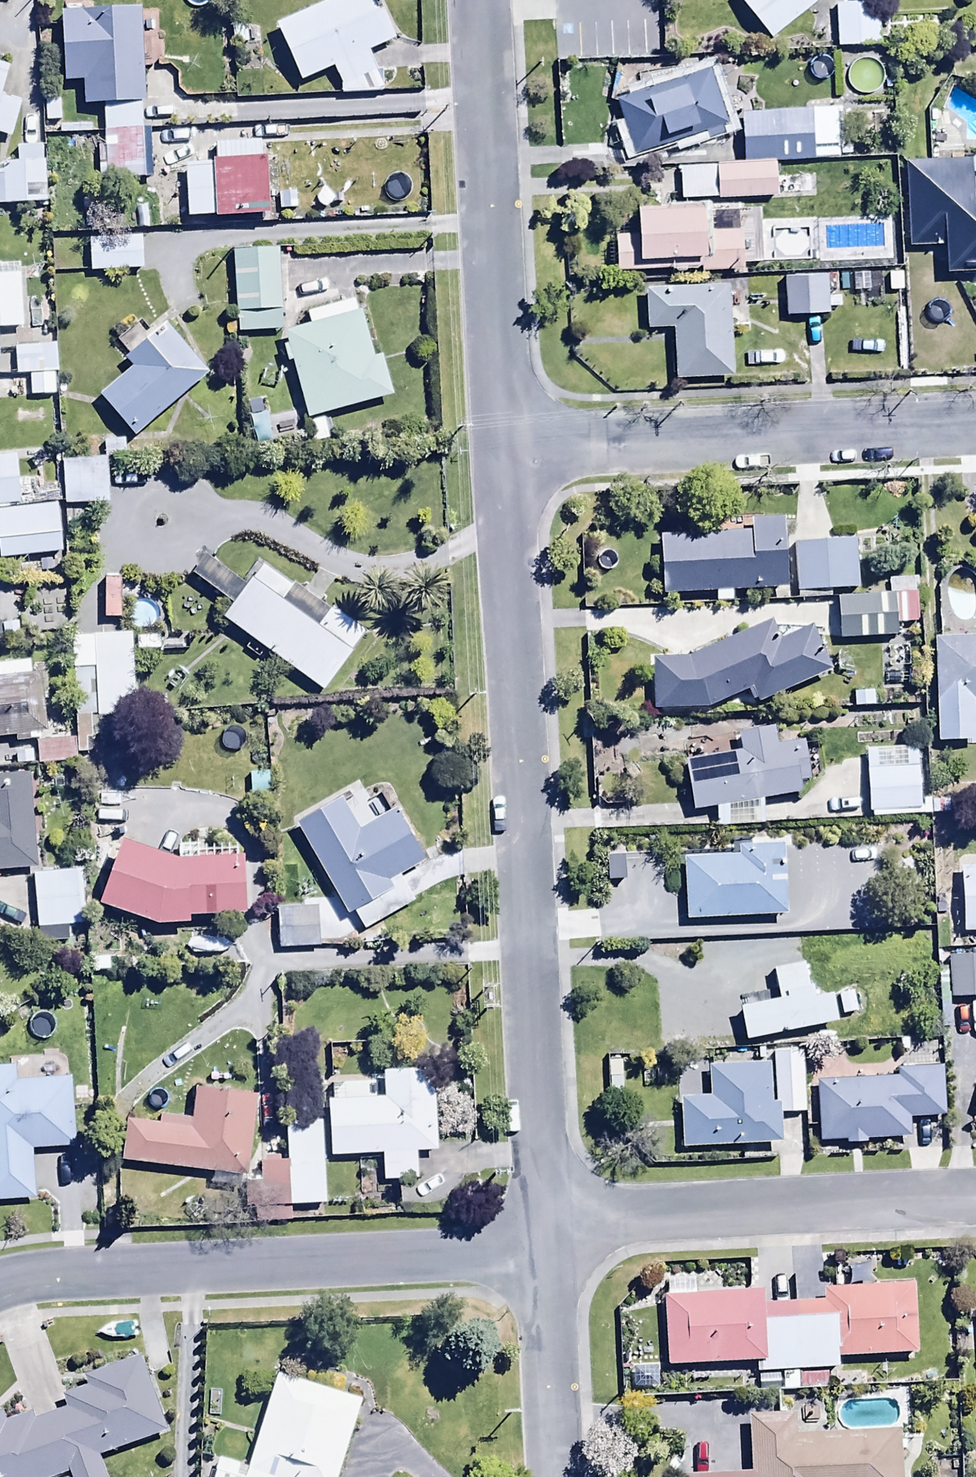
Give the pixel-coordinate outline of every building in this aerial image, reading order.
[(333,73),(342,91),(376,75),(368,60),(396,46),(374,0),(343,0),(275,33),(302,88),(333,73)] [(770,42),(824,0),(736,0),(770,42)] [(836,9),(837,50),(881,49),(880,8),(836,9)] [(147,108),(143,14),(63,18),(66,90),(86,89),(87,112),(105,111),(106,135),(144,133),(143,109),(147,108)] [(633,159),(704,136),(707,143),(724,137),(721,129),(728,127),(710,74),(689,81),(685,70),(648,82),(653,95),(616,107),(633,159)] [(12,141),(23,108),(4,102),(12,75),(0,71),(0,137),(12,141)] [(743,115),(744,165),(839,163),(839,146),(849,146),(849,139),(839,139),(839,114),(743,115)] [(144,133),(106,135),(108,186),(155,184),(153,133),(144,133)] [(219,168),(188,169),(190,223),(218,222),(218,225),(273,223),(272,166),(262,167),(262,148),(218,149),(219,168)] [(47,208),(46,150),(19,150),(19,167),(5,167),(5,179),(0,179),(0,208),(47,208)] [(905,164),(908,250),(944,249),(945,279),(975,278),(975,198),(973,198),(972,162),(905,164)] [(777,201),(775,167),(679,172),(681,206),(777,201)] [(616,241),(617,277),(745,274),(744,236),(705,237),(704,210),(638,213),(639,240),(616,241)] [(92,243),(92,276),(145,276),(145,242),(92,243)] [(278,255),(235,257),(237,316),(280,314),(278,255)] [(26,332),(23,278),(0,279),(0,333),(26,332)] [(785,281),(785,321),(827,321),(827,281),(785,281)] [(730,290),(645,294),(647,334),(673,333),(675,382),(734,379),(730,290)] [(295,366),(308,423),(395,402),(385,360),(377,362),(366,316),(360,317),(358,306),(308,318),(311,331),(288,336),(291,350),(285,351),(289,368),(295,366)] [(127,364),(134,373),(101,400),(136,444),(214,381),(171,327),(151,344),(139,330),(122,344),(134,358),(127,364)] [(59,350),(17,351),(17,381),(30,380),(30,394),(47,394),(47,401),(59,401),(59,350)] [(66,463),(66,508),(111,507),(111,463),(127,463),(126,444),(106,444),(106,462),(66,463)] [(0,464),(0,512),(24,511),(21,463),(0,464)] [(1,564),(74,559),(71,511),(0,515),(0,542),(1,564)] [(661,542),(664,600),(787,595),(784,522),(750,523),(751,538),(661,542)] [(794,547),(797,598),(859,594),(856,544),(794,547)] [(236,609),(225,625),(323,696),(367,636),(333,611),(329,617),(264,570),(248,591),(209,562),(196,580),(236,609)] [(918,597),(838,601),(840,645),(897,642),(896,628),(919,627),(918,597)] [(770,628),(683,664),(704,714),(748,696),(754,710),(831,679),(811,632),(778,645),(770,628)] [(134,639),(97,640),(100,719),(137,718),(134,639)] [(934,644),(937,749),(975,747),(975,643),(934,644)] [(906,649),(887,650),(888,673),(908,672),(906,649)] [(17,741),(17,747),(31,746),(30,739),(51,737),(46,678),(35,679),(33,666),(0,669),(0,742),(17,741)] [(687,766),(693,817),(801,800),(799,789),(811,787),(805,747),(775,752),(772,733),(739,739),(742,757),(687,766)] [(77,744),(37,746),(38,767),(78,766),(77,744)] [(918,749),(865,752),(869,823),(933,819),(932,804),(922,805),(918,749)] [(37,875),(31,779),(0,781),(0,877),(37,875)] [(343,803),(297,829),(350,921),(354,918),(364,935),(417,905),(403,879),(428,864),(398,812),(360,834),(343,803)] [(181,865),(125,847),(103,909),(163,931),(193,931),(193,921),(250,922),(251,866),(181,865)] [(684,863),(686,924),(788,921),(786,850),(739,852),(739,862),(684,863)] [(961,870),(963,937),(975,936),(975,869),(961,870)] [(80,874),(35,878),(40,931),(85,927),(80,874)] [(321,911),(285,913),(287,948),(323,946),(321,911)] [(949,961),(951,1004),(975,1002),(975,960),(949,961)] [(741,1014),(747,1046),(839,1029),(834,1002),(821,1004),(819,992),(808,994),(804,970),(773,976),(779,1007),(741,1014)] [(857,995),(837,999),(843,1021),(862,1016),(857,995)] [(783,1109),(783,1117),(804,1117),(803,1058),(775,1058),(776,1109),(783,1109)] [(682,1102),(682,1151),(783,1150),(783,1110),(772,1110),(771,1070),(710,1070),(711,1102),(682,1102)] [(0,1072),(0,1206),(37,1203),(33,1154),(77,1151),(72,1082),(18,1086),(17,1071),(0,1072)] [(897,1083),(817,1085),(818,1147),(847,1147),(847,1151),(867,1151),(867,1145),(911,1144),(910,1123),(945,1123),(943,1073),(897,1074),(897,1083)] [(331,1106),(332,1160),(384,1160),(385,1185),(419,1185),(419,1157),(439,1157),(438,1076),(385,1076),(385,1105),(331,1106)] [(130,1124),(124,1165),(247,1181),(258,1102),(198,1094),(195,1124),(161,1120),(160,1128),(130,1124)] [(289,1164),(291,1211),(328,1208),(323,1127),(287,1129),(289,1164)] [(291,1211),(289,1164),(261,1166),(265,1229),(292,1227),(291,1211)] [(756,1368),(756,1376),(841,1373),(841,1365),(917,1362),(914,1291),(824,1295),(824,1307),(765,1310),(764,1298),(664,1302),(667,1372),(756,1368)] [(100,1462),(169,1438),(143,1361),(85,1381),(89,1391),(62,1400),(67,1415),(37,1425),(34,1417),(8,1426),(5,1417),(0,1418),(0,1476),(105,1476),(100,1462)] [(221,1463),(217,1476),(341,1476),(362,1407),(279,1382),(252,1473),(221,1463)] [(899,1441),(794,1445),(793,1420),(748,1422),(750,1476),(901,1476),(899,1441)]
